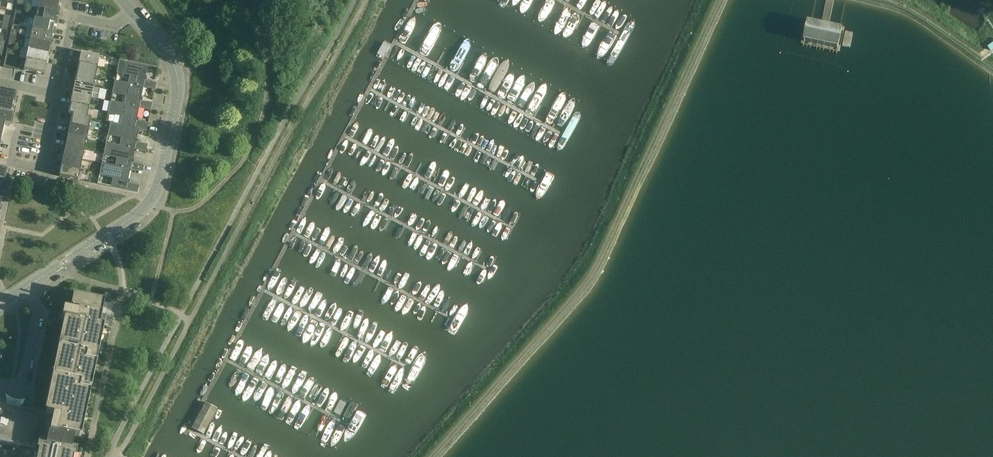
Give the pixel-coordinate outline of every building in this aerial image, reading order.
[(5,9),(12,11),(14,0),(7,0),(5,9)] [(37,9),(56,13),(58,14),(60,7),(57,6),(58,2),(48,0),(39,0),(37,9)] [(17,5),(14,15),(20,16),(23,6),(17,5)] [(5,9),(3,22),(9,24),(12,11),(5,9)] [(37,9),(35,19),(54,23),(56,24),(58,17),(55,16),(56,13),(37,9)] [(25,18),(20,17),(20,16),(14,15),(12,25),(18,26),(19,22),(24,23),(25,18)] [(35,19),(32,29),(52,33),(52,34),(54,34),(55,27),(53,27),(54,23),(35,19)] [(838,49),(842,29),(824,25),(808,22),(804,42),(838,49)] [(32,29),(30,39),(50,43),(50,44),(52,44),(53,38),(51,37),(52,34),(52,33),(32,29)] [(16,36),(10,35),(8,45),(14,47),(16,36)] [(30,39),(28,49),(48,54),(50,55),(51,48),(49,47),(50,44),(50,43),(30,39)] [(28,49),(26,60),(46,64),(48,65),(49,58),(47,58),(48,54),(28,49)] [(81,53),(78,64),(97,67),(100,56),(93,55),(81,53)] [(6,56),(3,67),(9,69),(12,57),(6,56)] [(26,60),(24,71),(44,75),(46,64),(26,60)] [(155,90),(156,83),(144,80),(147,66),(119,60),(116,72),(131,75),(130,84),(143,87),(155,90)] [(78,64),(76,73),(95,77),(97,67),(78,64)] [(76,73),(74,83),(93,87),(95,77),(76,73)] [(127,96),(125,104),(138,107),(151,110),(152,103),(140,100),(143,87),(130,84),(115,80),(112,92),(127,96)] [(74,83),(72,94),(91,98),(97,99),(100,89),(93,87),(74,83)] [(14,92),(0,89),(0,99),(15,102),(14,103),(16,103),(18,97),(16,97),(17,93),(14,92)] [(72,94),(70,104),(89,108),(91,98),(72,94)] [(12,113),(14,114),(16,107),(14,106),(14,103),(15,102),(0,99),(0,110),(12,113)] [(146,131),(147,124),(135,122),(136,117),(138,107),(125,104),(110,101),(108,113),(123,116),(121,125),(138,128),(138,129),(146,131)] [(68,115),(70,115),(71,116),(72,115),(87,118),(89,108),(70,104),(68,115)] [(6,124),(12,125),(13,117),(11,117),(12,113),(0,110),(0,121),(4,122),(4,123),(6,124)] [(71,116),(69,126),(88,129),(90,118),(87,118),(72,115),(71,116)] [(146,152),(147,145),(135,143),(138,129),(138,128),(121,125),(110,122),(107,134),(122,138),(120,146),(133,149),(146,152)] [(69,126),(67,136),(86,140),(88,129),(69,126)] [(67,136),(65,146),(84,150),(86,140),(67,136)] [(141,172),(143,165),(131,163),(133,149),(120,146),(106,143),(103,155),(118,158),(116,166),(129,169),(129,170),(141,172)] [(65,146),(63,156),(82,160),(84,150),(65,146)] [(63,156),(61,166),(80,170),(82,160),(63,156)] [(137,193),(139,186),(126,183),(129,170),(129,169),(116,166),(102,163),(99,176),(114,179),(112,187),(137,193)] [(61,166),(59,177),(75,180),(77,181),(78,181),(80,170),(61,166)] [(5,180),(7,181),(8,174),(7,174),(7,170),(0,168),(0,179),(5,180)] [(76,450),(70,448),(73,437),(78,438),(101,325),(93,324),(94,317),(100,319),(103,302),(104,302),(73,296),(69,311),(63,310),(61,318),(65,319),(45,414),(45,416),(25,411),(24,411),(25,410),(12,407),(12,409),(0,406),(0,449),(16,453),(17,449),(30,452),(37,453),(36,456),(75,456),(76,450)] [(113,304),(103,302),(100,319),(94,317),(93,324),(101,325),(104,326),(105,326),(110,323),(113,304)] [(203,436),(217,409),(206,403),(192,430),(203,436)]
